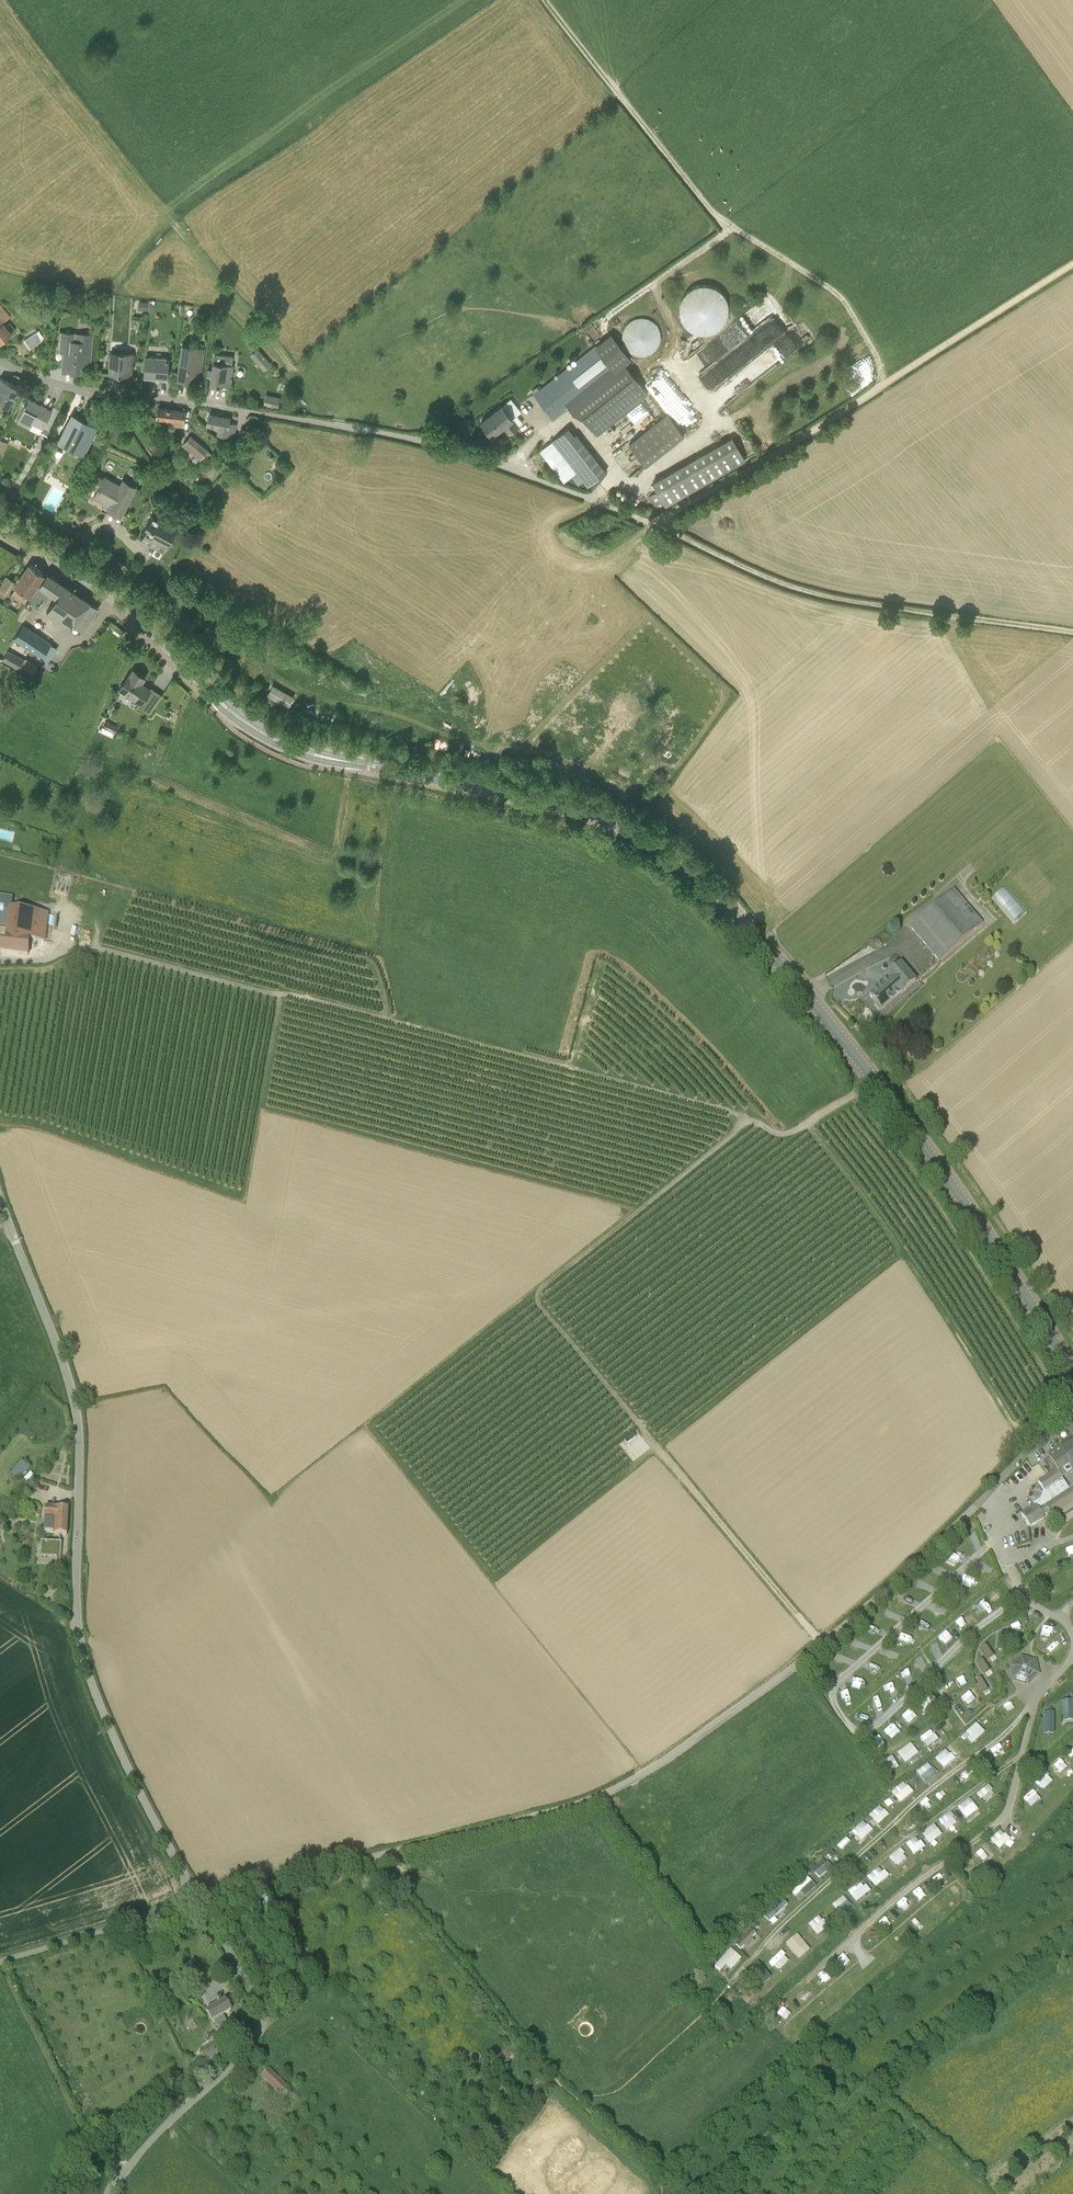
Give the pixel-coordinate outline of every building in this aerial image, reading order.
[(724,332),(726,286),(686,285),(684,330),(724,332)] [(146,310),(148,301),(140,300),(139,309),(146,310)] [(764,301),(689,355),(699,370),(775,316),(764,301)] [(4,322),(11,316),(0,303),(0,340),(1,341),(16,329),(10,322),(6,325),(4,322)] [(656,325),(653,314),(622,325),(633,356),(664,346),(658,330),(654,332),(652,327),(656,325)] [(60,351),(64,352),(63,369),(80,371),(81,364),(90,364),(93,333),(61,331),(60,351)] [(24,339),(30,348),(41,341),(35,332),(24,339)] [(616,370),(568,407),(573,412),(583,417),(596,434),(648,393),(625,363),(631,359),(612,333),(596,345),(616,370)] [(183,345),(178,378),(200,381),(204,348),(183,345)] [(616,370),(596,345),(535,393),(554,418),(568,407),(616,370)] [(263,369),(271,363),(258,348),(251,354),(263,369)] [(131,374),(132,352),(112,351),(110,373),(131,374)] [(231,384),(233,364),(232,364),(233,356),(214,353),(212,369),(211,375),(210,383),(219,384),(219,383),(231,384)] [(167,377),(168,358),(146,356),(145,375),(167,377)] [(19,387),(1,377),(0,379),(0,402),(8,406),(19,387)] [(266,394),(264,403),(278,406),(279,397),(266,394)] [(43,426),(52,411),(28,397),(20,413),(17,418),(30,425),(33,420),(43,426)] [(509,433),(518,426),(502,405),(482,421),(492,434),(504,425),(509,433)] [(183,425),(185,411),(158,407),(157,417),(178,420),(177,424),(183,425)] [(629,443),(645,465),(684,435),(667,413),(629,443)] [(58,440),(73,448),(83,453),(86,447),(97,428),(72,414),(58,440)] [(230,419),(209,414),(207,426),(210,427),(210,425),(219,426),(217,434),(234,437),(236,423),(230,422),(230,419)] [(54,432),(58,435),(63,425),(59,422),(54,432)] [(552,440),(553,442),(541,450),(564,481),(577,472),(588,486),(606,471),(570,426),(552,440)] [(212,454),(207,450),(191,436),(184,444),(205,462),(212,454)] [(659,508),(744,460),(731,437),(653,481),(658,490),(651,495),(659,508)] [(11,442),(2,438),(0,442),(0,455),(3,457),(11,442)] [(222,451),(229,457),(233,451),(226,446),(222,451)] [(241,461),(236,467),(240,470),(245,464),(241,461)] [(43,470),(37,467),(34,472),(40,475),(43,470)] [(99,488),(94,495),(105,501),(106,500),(111,502),(109,507),(121,514),(136,487),(124,480),(121,486),(104,477),(103,479),(96,475),(91,484),(99,488)] [(153,546),(164,553),(177,530),(162,522),(163,519),(152,513),(146,525),(148,526),(141,540),(143,537),(154,544),(153,546)] [(24,602),(44,572),(31,564),(11,593),(24,602)] [(51,592),(56,595),(45,612),(54,618),(73,590),(47,573),(36,589),(47,597),(51,592)] [(13,580),(6,576),(0,586),(0,589),(6,592),(13,580)] [(83,630),(98,607),(73,590),(54,618),(59,621),(59,620),(69,627),(72,623),(83,630)] [(41,658),(52,642),(23,623),(13,640),(41,658)] [(20,670),(20,669),(32,676),(37,665),(26,659),(8,649),(2,660),(20,670)] [(162,696),(150,689),(141,682),(145,677),(134,669),(123,684),(131,689),(128,693),(141,703),(137,709),(148,717),(162,696)] [(274,683),(267,695),(287,707),(294,695),(274,683)] [(113,724),(106,720),(103,727),(110,730),(113,724)] [(115,733),(110,730),(103,727),(101,731),(113,737),(115,733)] [(987,904),(1038,965),(1072,936),(1072,841),(1069,836),(987,904)] [(939,961),(940,960),(982,924),(953,890),(910,927),(939,961)] [(8,927),(11,907),(11,908),(13,897),(0,896),(0,927),(8,927)] [(11,910),(11,908),(11,907),(8,927),(7,943),(1,943),(0,953),(18,955),(28,955),(29,939),(43,941),(44,941),(47,915),(45,914),(45,913),(27,911),(11,910)] [(901,993),(916,981),(900,963),(886,975),(889,978),(869,995),(881,1009),(900,992),(901,993)] [(1072,1438),(1072,1418),(1064,1424),(1072,1438)] [(1059,1448),(1072,1469),(1072,1440),(1059,1448)] [(1072,1470),(1072,1469),(1059,1448),(1047,1456),(1057,1470),(1061,1478),(1072,1470)] [(15,1472),(21,1477),(29,1468),(23,1463),(15,1472)] [(1047,1495),(1065,1484),(1061,1478),(1057,1470),(1038,1482),(1047,1495)] [(1021,1515),(1029,1527),(1043,1517),(1042,1516),(1048,1512),(1051,1517),(1072,1502),(1072,1486),(1069,1489),(1065,1484),(1047,1495),(1035,1503),(1036,1505),(1021,1515)] [(67,1535),(68,1509),(45,1508),(44,1518),(47,1518),(46,1520),(45,1532),(54,1532),(55,1532),(55,1534),(61,1535),(67,1535)] [(61,1543),(54,1542),(41,1542),(41,1555),(57,1556),(56,1561),(60,1562),(61,1543)] [(987,1557),(978,1563),(983,1571),(992,1565),(987,1557)] [(982,1600),(973,1606),(978,1614),(987,1608),(982,1600)] [(964,1628),(973,1622),(967,1613),(958,1619),(964,1628)] [(1054,1644),(1062,1649),(1067,1640),(1060,1636),(1054,1644)] [(987,1644),(981,1647),(989,1658),(994,1655),(987,1644)] [(899,1658),(903,1652),(896,1648),(892,1655),(899,1658)] [(1014,1679),(1027,1683),(1037,1674),(1034,1660),(1021,1656),(1011,1666),(1014,1679)] [(984,1658),(978,1662),(985,1673),(990,1670),(984,1658)] [(946,1662),(950,1669),(955,1666),(950,1659),(946,1662)] [(907,1667),(915,1674),(921,1666),(913,1660),(907,1667)] [(871,1664),(868,1672),(877,1676),(880,1668),(871,1664)] [(960,1686),(971,1682),(967,1672),(957,1676),(960,1686)] [(982,1677),(977,1680),(983,1691),(988,1688),(982,1677)] [(898,1678),(890,1683),(897,1692),(904,1686),(898,1678)] [(961,1694),(968,1706),(982,1698),(974,1686),(961,1694)] [(881,1703),(888,1698),(882,1690),(875,1696),(881,1703)] [(1012,1698),(1004,1705),(1011,1714),(1020,1707),(1012,1698)] [(1064,1721),(1072,1720),(1072,1698),(1063,1698),(1064,1721)] [(903,1715),(910,1723),(919,1715),(912,1707),(903,1715)] [(952,1715),(940,1723),(946,1733),(958,1725),(952,1715)] [(963,1733),(973,1743),(987,1731),(978,1720),(963,1733)] [(933,1728),(921,1736),(929,1747),(941,1739),(933,1728)] [(998,1755),(1007,1750),(1001,1741),(992,1746),(998,1755)] [(907,1763),(920,1752),(912,1742),(898,1753),(907,1763)] [(936,1755),(944,1765),(954,1757),(946,1747),(936,1755)] [(1062,1754),(1051,1764),(1060,1773),(1071,1763),(1062,1754)] [(894,1755),(882,1762),(888,1773),(900,1767),(894,1755)] [(930,1761),(917,1771),(927,1782),(939,1772),(930,1761)] [(965,1778),(972,1770),(966,1764),(958,1773),(965,1778)] [(1054,1781),(1050,1773),(1039,1779),(1044,1787),(1054,1781)] [(901,1803),(915,1791),(905,1780),(892,1791),(901,1803)] [(1025,1796),(1033,1806),(1043,1797),(1035,1788),(1025,1796)] [(967,1818),(980,1808),(972,1796),(958,1806),(967,1818)] [(921,1815),(928,1810),(923,1802),(915,1807),(921,1815)] [(881,1803),(870,1813),(879,1824),(890,1814),(881,1803)] [(949,1829),(960,1821),(952,1810),(940,1819),(949,1829)] [(937,1823),(923,1831),(930,1843),(944,1835),(937,1823)] [(1001,1828),(991,1839),(1002,1849),(1012,1838),(1001,1828)] [(908,1842),(914,1851),(922,1845),(916,1836),(908,1842)] [(985,1863),(995,1853),(985,1842),(975,1852),(985,1863)] [(902,1847),(890,1856),(898,1866),(909,1857),(902,1847)] [(814,1874),(818,1870),(813,1864),(809,1867),(814,1874)] [(868,1876),(877,1885),(887,1876),(879,1867),(868,1876)] [(940,1882),(946,1878),(941,1871),(935,1875),(940,1882)] [(853,1905),(847,1896),(835,1904),(842,1913),(853,1905)] [(784,1916),(780,1912),(786,1906),(782,1901),(766,1917),(774,1926),(784,1916)] [(809,1923),(819,1935),(830,1926),(820,1914),(809,1923)] [(754,1931),(758,1926),(755,1923),(750,1927),(754,1931)] [(800,1959),(811,1951),(798,1933),(787,1941),(800,1959)] [(779,1971),(791,1959),(783,1950),(770,1962),(779,1971)] [(762,1987),(773,1976),(758,1960),(747,1971),(762,1987)] [(206,2011),(212,2021),(214,2021),(218,2028),(227,2022),(223,2015),(231,2010),(225,2000),(219,2003),(217,2004),(206,2011)] [(208,2057),(226,2046),(222,2039),(204,2049),(208,2057)] [(281,2093),(287,2087),(268,2070),(262,2076),(281,2093)]
